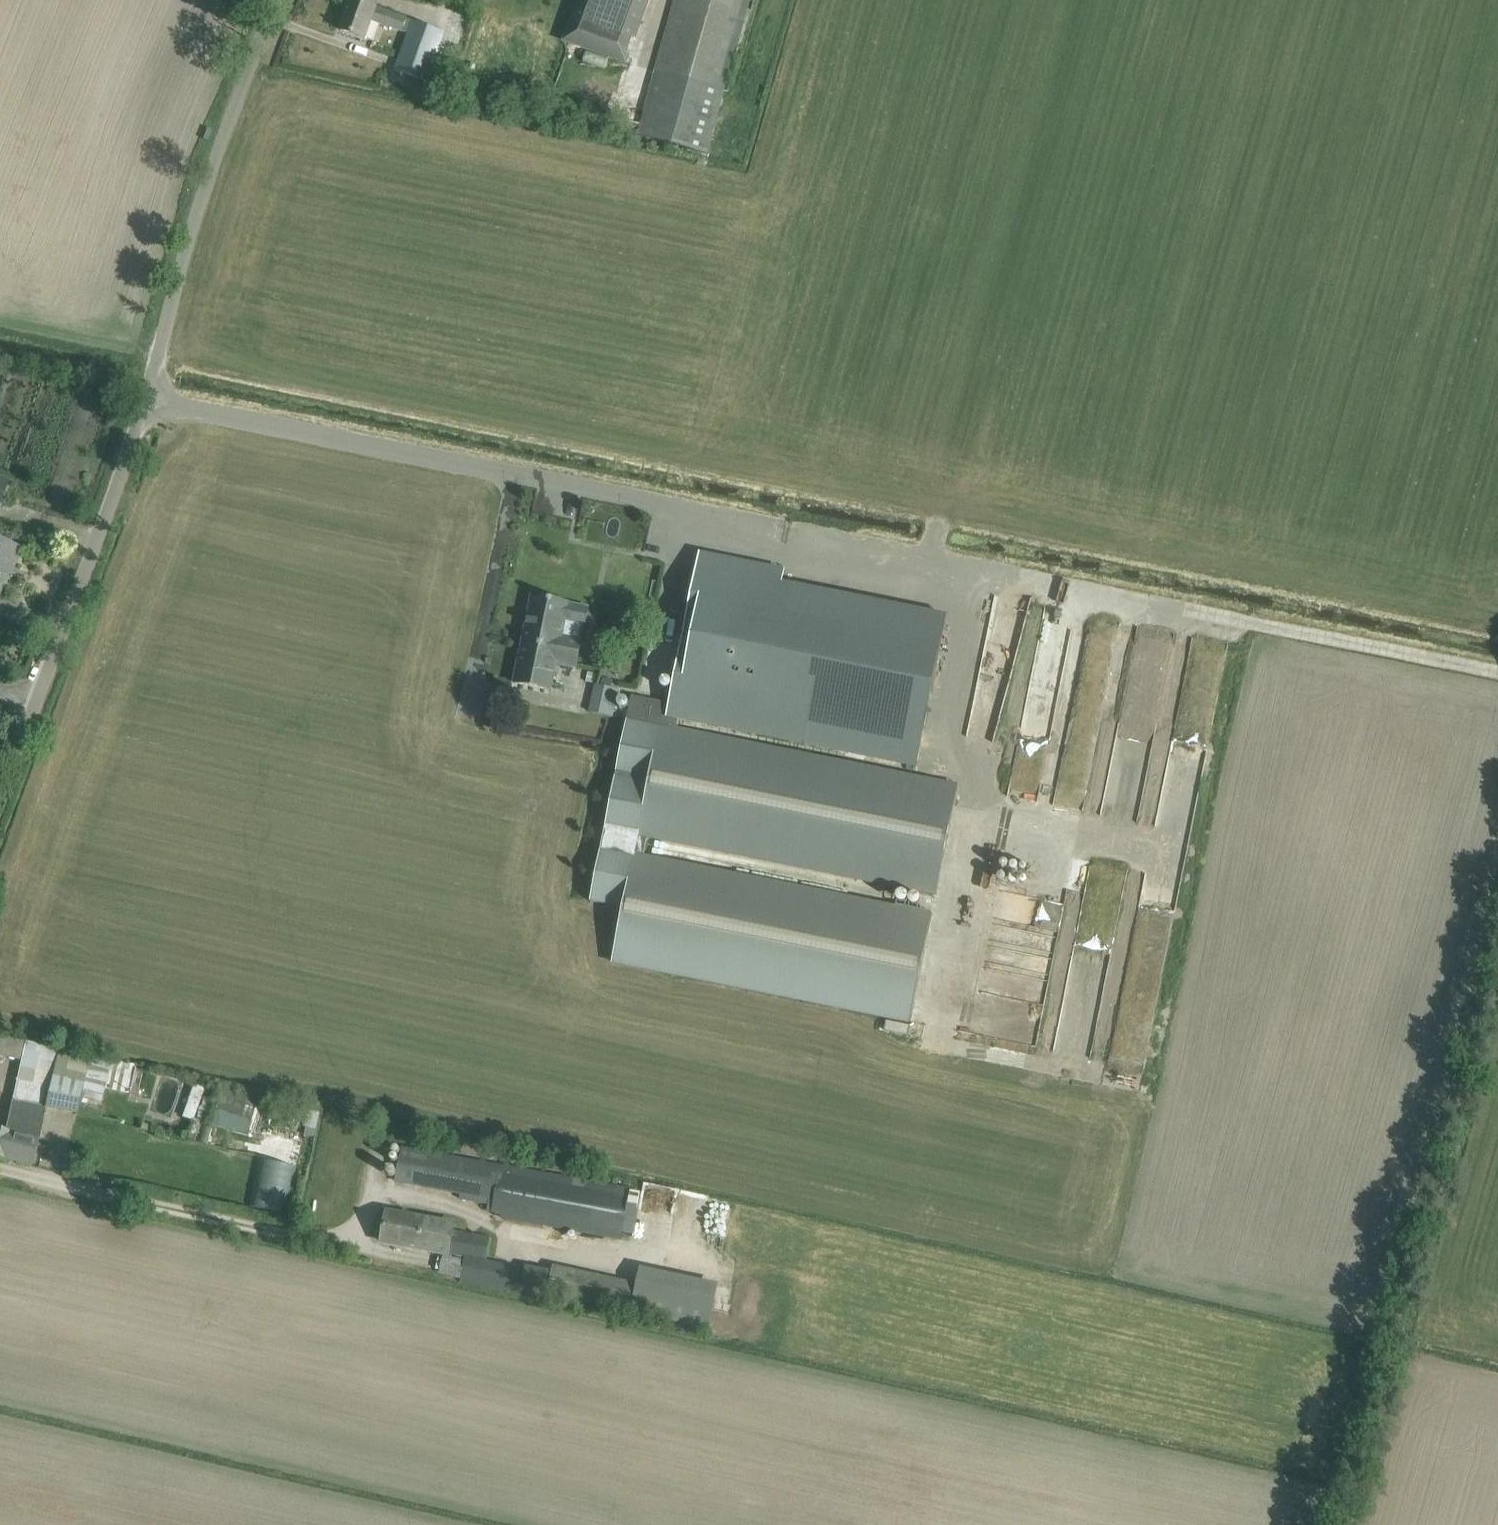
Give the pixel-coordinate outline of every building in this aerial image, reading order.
[(407,33),(393,71),(427,83),(445,32),(357,0),(351,0),(341,30),(366,39),(372,21),(407,33)] [(564,41),(626,63),(629,55),(623,52),(628,37),(635,39),(649,1),(649,0),(578,0),(564,41)] [(662,74),(644,138),(700,154),(743,0),(674,0),(654,71),(662,74)] [(20,549),(0,541),(0,590),(10,564),(13,566),(20,549)] [(917,766),(947,616),(782,583),(784,572),(700,555),(688,615),(670,704),(665,728),(676,730),(679,718),(917,766)] [(533,596),(524,642),(579,654),(582,640),(579,639),(582,625),(564,621),(568,603),(553,600),(533,596)] [(971,733),(992,739),(1016,646),(990,639),(982,670),(987,671),(971,733)] [(577,667),(579,654),(524,642),(515,683),(550,690),(556,663),(577,667)] [(596,684),(590,712),(613,717),(619,690),(596,684)] [(645,855),(648,836),(936,895),(957,787),(676,730),(665,728),(670,704),(632,696),(602,846),(603,846),(645,855)] [(1057,798),(1054,815),(1076,819),(1079,802),(1057,798)] [(913,1021),(935,913),(603,846),(592,903),(625,910),(615,961),(913,1021)] [(5,1161),(6,1158),(31,1166),(38,1141),(44,1107),(75,1113),(77,1101),(101,1105),(104,1089),(110,1063),(110,1062),(102,1060),(89,1057),(24,1041),(23,1044),(20,1061),(6,1128),(0,1126),(0,1160),(5,1161)] [(194,1120),(204,1087),(191,1083),(181,1116),(194,1120)] [(218,1092),(210,1125),(247,1135),(256,1101),(218,1092)] [(402,1147),(394,1187),(414,1190),(415,1186),(488,1200),(486,1211),(503,1214),(502,1219),(621,1241),(630,1188),(504,1165),(505,1159),(482,1155),(481,1161),(402,1147)] [(457,1233),(458,1225),(388,1212),(382,1242),(486,1261),(490,1239),(457,1233)] [(707,1321),(714,1281),(633,1266),(631,1280),(551,1266),(547,1292),(707,1321)]
